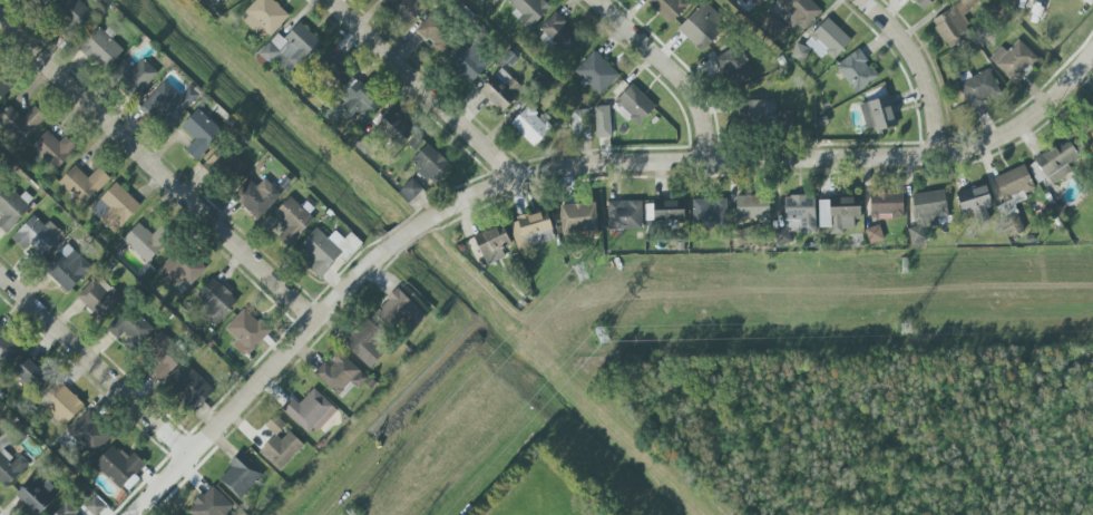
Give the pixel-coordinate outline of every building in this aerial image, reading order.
[(78,0),(61,0),(52,10),(74,31),(92,12),(78,0)] [(288,15),(273,0),(256,0),(240,16),(265,40),(288,15)] [(383,4),(407,27),(425,7),(417,0),(387,0),(383,4)] [(516,9),(511,14),(529,30),(549,8),(540,0),(507,0),(516,9)] [(682,0),(647,0),(646,1),(670,24),(687,5),(682,0)] [(801,33),(821,11),(809,0),(789,0),(778,12),(801,33)] [(922,11),(934,0),(912,0),(922,11)] [(946,47),(972,33),(961,14),(981,2),(980,0),(954,0),(957,5),(931,20),(946,47)] [(677,30),(701,53),(721,32),(716,26),(723,19),(703,1),(677,30)] [(415,32),(439,54),(456,37),(431,14),(415,32)] [(833,60),(851,40),(827,18),(804,43),(821,59),(826,53),(833,60)] [(283,39),(277,33),(258,54),(269,65),(274,60),(291,76),(321,43),(299,22),(283,39)] [(124,50),(98,27),(79,48),(104,71),(124,50)] [(1039,59),(1018,39),(1006,52),(1000,46),(988,60),(1015,85),(1039,59)] [(449,64),(471,84),(492,60),(471,40),(449,64)] [(854,93),(879,78),(871,65),(869,66),(859,49),(835,64),(854,93)] [(716,56),(733,87),(755,74),(743,53),(732,59),(727,50),(716,56)] [(619,74),(593,51),(574,72),(600,95),(619,74)] [(133,69),(123,60),(110,74),(136,97),(158,73),(142,59),(133,69)] [(338,88),(349,76),(334,63),(323,74),(338,88)] [(520,86),(500,68),(478,92),(502,113),(517,96),(513,92),(520,86)] [(971,109),(1001,94),(988,68),(958,84),(971,109)] [(11,87),(0,77),(0,100),(11,87)] [(345,112),(358,125),(382,101),(358,78),(340,98),(350,107),(345,112)] [(199,95),(189,87),(180,97),(163,82),(142,106),(167,129),(199,95)] [(656,107),(631,84),(612,104),(637,127),(656,107)] [(896,125),(888,96),(859,104),(867,133),(896,125)] [(739,101),(739,122),(775,123),(775,102),(739,101)] [(544,113),(540,117),(528,105),(510,125),(534,147),(556,124),(544,113)] [(35,106),(22,118),(10,106),(0,115),(0,125),(19,145),(47,119),(35,106)] [(595,138),(611,138),(610,106),(594,107),(595,138)] [(184,151),(197,162),(222,131),(196,109),(181,128),(195,139),(184,151)] [(398,147),(414,131),(392,110),(376,126),(398,147)] [(572,110),(572,138),(590,138),(590,111),(572,110)] [(64,136),(59,142),(46,130),(30,148),(55,171),(77,148),(64,136)] [(1072,171),(1067,165),(1079,156),(1067,139),(1034,162),(1051,186),(1072,171)] [(434,185),(452,167),(427,144),(410,162),(434,185)] [(204,164),(230,187),(247,168),(222,145),(204,164)] [(58,183),(82,206),(109,178),(98,167),(88,178),(74,165),(58,183)] [(1035,190),(1024,165),(993,178),(1004,203),(997,207),(1004,223),(1018,217),(1013,205),(1027,199),(1024,194),(1035,190)] [(256,187),(252,181),(236,195),(256,219),(282,197),(266,179),(256,187)] [(423,190),(412,179),(398,193),(409,204),(423,190)] [(140,206),(115,182),(89,210),(114,233),(140,206)] [(5,233),(35,201),(25,191),(19,197),(4,184),(0,188),(0,215),(2,217),(0,219),(0,229),(5,233)] [(962,215),(973,212),(976,223),(989,220),(986,209),(992,208),(986,184),(956,192),(962,215)] [(912,194),(915,227),(908,228),(911,247),(925,245),(923,228),(938,226),(937,219),(948,217),(945,190),(912,194)] [(903,219),(903,192),(869,193),(870,214),(878,214),(878,219),(903,219)] [(769,220),(768,196),(736,196),(736,220),(769,220)] [(784,230),(775,230),(776,244),(790,244),(790,233),(815,233),(814,196),(784,196),(784,230)] [(819,227),(830,227),(830,235),(843,234),(843,230),(853,229),(853,220),(860,220),(860,207),(852,207),(852,197),(829,198),(829,201),(818,201),(819,227)] [(278,239),(291,248),(313,216),(288,198),(275,216),(288,225),(278,239)] [(726,198),(713,199),(692,200),(693,227),(727,226),(726,198)] [(684,223),(684,201),(654,200),(654,225),(667,225),(667,222),(684,223)] [(642,201),(607,201),(608,230),(642,230),(642,201)] [(596,203),(560,205),(561,233),(597,232),(596,203)] [(555,240),(546,210),(509,221),(517,250),(555,240)] [(22,251),(30,244),(42,256),(63,235),(49,221),(44,226),(34,215),(10,238),(22,251)] [(122,240),(148,264),(173,237),(161,226),(152,235),(138,222),(122,240)] [(486,266),(505,258),(501,249),(511,245),(502,224),(473,236),(486,266)] [(883,240),(879,225),(864,229),(869,244),(883,240)] [(328,239),(316,228),(297,248),(312,262),(307,267),(319,278),(340,256),(346,262),(363,244),(351,232),(344,239),(335,231),(328,239)] [(68,293),(92,267),(67,244),(43,270),(68,293)] [(164,277),(192,289),(205,262),(176,249),(164,277)] [(76,296),(100,322),(123,301),(98,275),(76,296)] [(214,326),(238,300),(212,277),(195,296),(210,309),(203,316),(214,326)] [(401,323),(411,333),(427,317),(397,289),(375,312),(394,330),(401,323)] [(120,342),(131,353),(153,329),(128,306),(106,330),(120,342)] [(237,340),(232,346),(245,358),(270,331),(244,307),(224,329),(237,340)] [(342,343),(370,369),(394,343),(366,318),(342,343)] [(0,369),(21,348),(0,329),(0,369)] [(185,357),(161,333),(144,352),(158,366),(152,372),(162,381),(185,357)] [(338,396),(350,382),(358,390),(369,379),(339,352),(327,365),(324,363),(314,374),(338,396)] [(34,391),(48,377),(23,354),(10,368),(34,391)] [(214,391),(190,366),(170,386),(193,410),(214,391)] [(84,405),(58,381),(39,402),(65,426),(84,405)] [(311,437),(336,410),(313,388),(298,404),(293,399),(282,410),(311,437)] [(67,432),(92,456),(112,434),(87,411),(67,432)] [(258,452),(280,472),(304,445),(289,432),(282,440),(276,435),(286,424),(275,414),(265,426),(274,434),(258,452)] [(132,452),(127,458),(112,445),(94,464),(121,489),(145,464),(132,452)] [(7,488),(29,465),(18,455),(13,460),(0,448),(0,481),(7,488)] [(216,479),(239,500),(264,473),(241,453),(216,479)] [(38,514),(40,514),(54,498),(48,494),(53,487),(45,480),(40,486),(30,478),(15,497),(38,514)] [(190,514),(227,514),(234,507),(211,485),(187,511),(190,514)] [(95,495),(84,507),(93,514),(97,514),(106,506),(95,495)] [(65,503),(53,514),(78,514),(65,503)]
